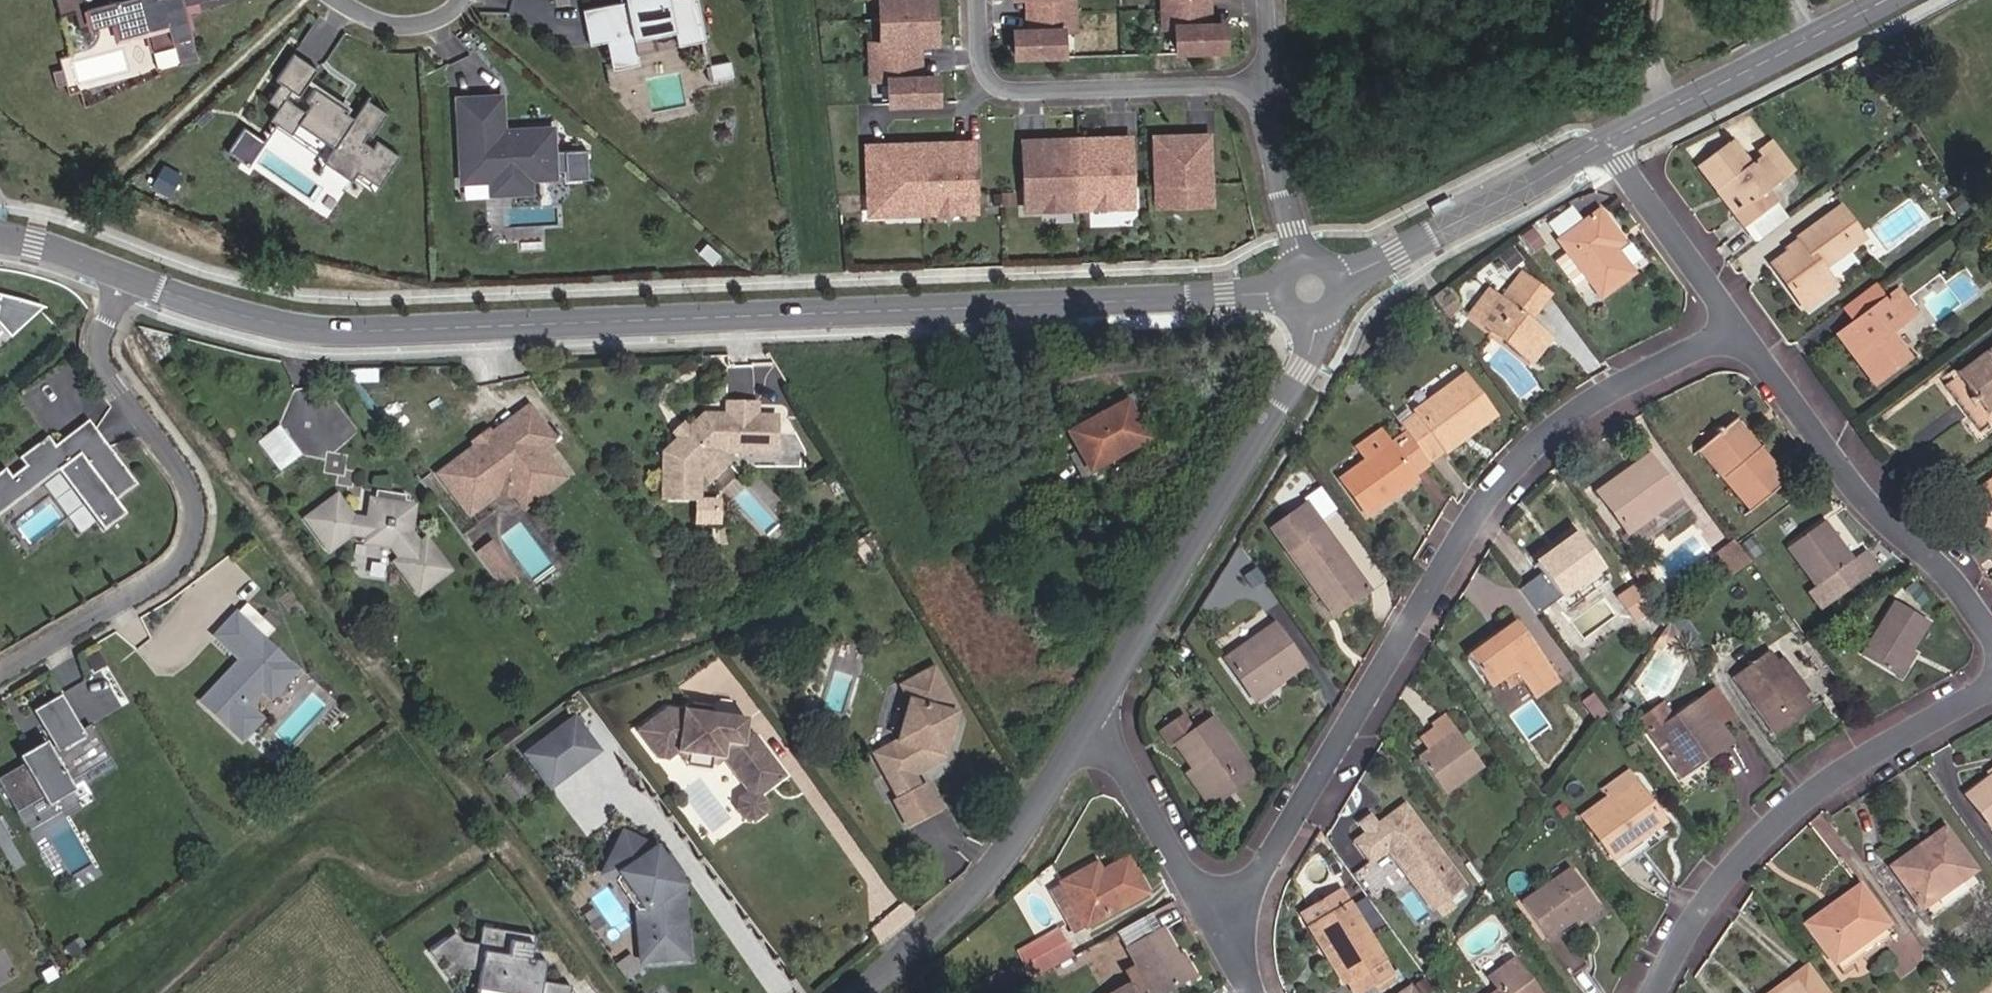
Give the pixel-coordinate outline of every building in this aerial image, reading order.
[(183,5),(203,0),(56,0),(60,15),(77,11),(81,29),(113,21),(117,37),(147,29),(153,51),(175,45),(180,64),(198,59),(183,5)] [(699,0),(626,0),(626,1),(583,9),(590,44),(607,41),(612,69),(639,64),(637,53),(634,38),(655,34),(675,30),(678,45),(707,40),(699,0)] [(936,101),(936,76),(923,76),(911,77),(910,43),(922,42),(935,42),(933,0),(879,0),(880,42),(870,43),(870,78),(889,78),(889,103),(936,101)] [(1015,55),(1063,53),(1062,29),(1074,28),(1073,0),(1033,0),(1034,29),(1025,29),(1014,30),(1015,55)] [(1025,29),(1034,29),(1033,0),(1024,0),(1025,29)] [(1163,26),(1175,25),(1176,49),(1223,48),(1223,23),(1203,23),(1202,0),(1162,0),(1163,26)] [(1203,23),(1212,23),(1211,0),(1202,0),(1203,23)] [(658,49),(655,34),(634,38),(637,53),(658,49)] [(911,77),(923,76),(922,42),(910,43),(911,77)] [(180,64),(175,45),(153,51),(158,69),(180,64)] [(362,141),(367,134),(371,137),(387,114),(366,100),(353,118),(345,113),(347,111),(314,88),(305,101),(310,104),(305,112),(285,99),(291,91),(298,96),(316,70),(293,54),(275,80),(280,83),(268,101),(278,108),(270,120),(275,124),(291,135),(298,124),(333,148),(325,161),(323,163),(351,182),(353,179),(357,173),(379,187),(399,156),(377,141),(373,148),(362,141)] [(727,61),(702,66),(705,81),(729,76),(727,61)] [(556,175),(553,126),(503,129),(495,130),(493,95),(457,98),(462,181),(491,179),(493,179),(492,170),(510,169),(511,178),(530,177),(556,175)] [(503,129),(501,95),(493,95),(495,130),(503,129)] [(333,148),(298,124),(291,135),(275,124),(274,126),(325,161),(333,148)] [(245,126),(230,149),(250,162),(265,138),(245,126)] [(1755,196),(1746,202),(1755,214),(1786,194),(1779,182),(1793,171),(1775,147),(1761,156),(1743,130),(1712,151),(1729,175),(1738,169),(1755,196)] [(1208,134),(1154,136),(1156,194),(1194,193),(1194,203),(1210,202),(1208,134)] [(1129,136),(1075,138),(1078,196),(1115,195),(1116,205),(1131,205),(1129,136)] [(1075,138),(1023,140),(1025,208),(1041,207),(1040,197),(1078,196),(1075,138)] [(973,142),(919,143),(921,202),(959,201),(959,211),(975,210),(973,142)] [(921,202),(919,143),(867,145),(869,213),(884,213),(884,203),(921,202)] [(531,190),(530,177),(511,178),(510,169),(492,170),(493,179),(491,179),(492,193),(531,190)] [(1729,175),(1746,202),(1755,196),(1738,169),(1729,175)] [(379,187),(357,173),(353,179),(374,194),(379,187)] [(1194,193),(1156,194),(1156,204),(1194,203),(1194,193)] [(1115,195),(1078,196),(1078,206),(1116,205),(1115,195)] [(1078,196),(1040,197),(1041,207),(1078,206),(1078,196)] [(1848,196),(1837,203),(1839,207),(1850,200),(1848,196)] [(1839,207),(1837,203),(1806,221),(1808,225),(1774,247),(1799,285),(1831,265),(1825,255),(1869,227),(1850,200),(1839,207)] [(959,201),(921,202),(921,212),(959,211),(959,201)] [(884,203),(884,213),(921,212),(921,202),(884,203)] [(1630,233),(1636,229),(1619,203),(1580,228),(1618,285),(1650,264),(1635,241),(1630,233)] [(1641,236),(1636,229),(1630,233),(1635,241),(1641,236)] [(1529,255),(1518,271),(1544,291),(1556,275),(1529,255)] [(1544,291),(1518,271),(1509,283),(1506,280),(1488,304),(1533,338),(1541,326),(1550,314),(1535,303),(1544,291)] [(1481,299),(1488,304),(1506,280),(1498,275),(1481,299)] [(1861,339),(1854,343),(1872,370),(1910,347),(1891,319),(1915,303),(1899,281),(1845,316),(1861,339)] [(1472,290),(1469,285),(1464,288),(1467,294),(1472,290)] [(1443,287),(1429,297),(1436,306),(1450,296),(1443,287)] [(82,300),(0,295),(0,331),(82,300)] [(1558,321),(1550,314),(1541,326),(1550,333),(1558,321)] [(1839,321),(1854,343),(1861,339),(1845,316),(1839,321)] [(1933,374),(1964,422),(1991,404),(1991,335),(1933,374)] [(1424,401),(1409,411),(1416,421),(1433,446),(1451,434),(1452,436),(1462,429),(1457,421),(1479,405),(1485,413),(1498,403),(1468,362),(1421,398),(1424,401)] [(681,438),(666,455),(668,498),(704,496),(703,466),(720,446),(777,444),(776,408),(756,409),(756,398),(726,398),(727,410),(704,411),(689,429),(681,438)] [(1123,405),(1063,437),(1083,475),(1142,444),(1123,405)] [(1462,429),(1485,413),(1479,405),(1457,421),(1462,429)] [(526,412),(514,421),(537,450),(549,441),(526,412)] [(1703,434),(1749,498),(1787,472),(1761,437),(1756,441),(1735,412),(1703,434)] [(514,421),(439,479),(461,508),(491,485),(520,489),(530,502),(560,480),(537,450),(514,421)] [(1433,446),(1416,421),(1399,433),(1376,449),(1348,468),(1372,503),(1422,468),(1419,463),(1437,451),(1433,446)] [(1376,449),(1399,433),(1389,421),(1368,435),(1376,449)] [(281,424),(259,439),(275,460),(296,444),(281,424)] [(683,424),(675,433),(681,438),(689,429),(683,424)] [(0,475),(0,516),(59,472),(103,531),(125,516),(115,502),(135,487),(112,454),(91,470),(67,437),(54,447),(48,439),(21,459),(27,468),(11,480),(4,471),(0,475)] [(1622,474),(1616,466),(1603,476),(1630,517),(1679,482),(1651,443),(1637,452),(1642,460),(1622,474)] [(302,452),(296,444),(275,460),(280,468),(302,452)] [(720,446),(703,466),(714,476),(731,456),(720,446)] [(1637,452),(1616,466),(1622,474),(1642,460),(1637,452)] [(1972,470),(1982,485),(1991,478),(1991,457),(1972,470)] [(491,485),(461,508),(468,516),(494,496),(514,498),(523,509),(530,502),(520,489),(491,485)] [(311,514),(310,523),(324,543),(334,545),(351,532),(372,535),(370,541),(391,545),(400,567),(415,587),(424,588),(449,570),(427,539),(420,544),(410,532),(414,512),(408,511),(410,500),(405,499),(406,494),(376,490),(374,505),(370,505),(368,520),(353,518),(340,501),(331,499),(311,514)] [(1328,566),(1348,596),(1375,578),(1317,491),(1284,516),(1321,571),(1328,566)] [(1983,498),(1991,514),(1991,492),(1983,498)] [(1819,579),(1811,584),(1823,602),(1882,562),(1868,544),(1856,553),(1828,515),(1791,540),(1819,579)] [(1578,519),(1534,548),(1557,584),(1603,554),(1578,519)] [(1716,547),(1729,568),(1752,552),(1738,532),(1716,547)] [(497,561),(488,549),(475,559),(485,572),(497,561)] [(1259,554),(1247,563),(1256,575),(1268,566),(1259,554)] [(509,577),(497,561),(485,572),(497,586),(509,577)] [(1662,575),(1653,562),(1641,570),(1650,583),(1662,575)] [(1341,601),(1348,596),(1328,566),(1321,571),(1341,601)] [(1640,567),(1617,583),(1637,610),(1658,594),(1650,583),(1641,570),(1640,567)] [(1899,668),(1913,644),(1933,612),(1898,593),(1864,647),(1899,668)] [(264,622),(245,604),(235,615),(254,632),(264,622)] [(1528,668),(1552,651),(1519,607),(1474,645),(1492,671),(1503,663),(1516,653),(1525,664),(1528,668)] [(241,661),(201,702),(241,740),(260,720),(245,707),(261,690),(266,695),(279,680),(275,676),(287,663),(264,642),(260,638),(254,632),(235,615),(215,637),(241,661)] [(1273,616),(1227,650),(1257,690),(1269,681),(1263,672),(1286,655),(1292,662),(1302,655),(1273,616)] [(264,622),(254,632),(260,638),(270,628),(264,622)] [(260,638),(264,642),(274,631),(270,628),(260,638)] [(1811,702),(1801,688),(1777,652),(1771,643),(1735,667),(1776,726),(1811,702)] [(1921,649),(1913,644),(1899,668),(1907,673),(1921,649)] [(1777,652),(1801,688),(1810,682),(1785,646),(1777,652)] [(1560,662),(1552,651),(1528,668),(1537,680),(1560,662)] [(1511,673),(1525,664),(1516,653),(1503,663),(1511,673)] [(1263,672),(1269,681),(1292,662),(1286,655),(1263,672)] [(295,671),(287,663),(275,676),(279,680),(266,695),(269,698),(295,671)] [(928,668),(896,687),(905,702),(895,742),(871,756),(883,776),(903,764),(911,777),(937,762),(949,713),(953,711),(928,668)] [(1667,691),(1644,707),(1681,762),(1704,746),(1732,729),(1721,712),(1733,703),(1716,678),(1677,706),(1667,691)] [(39,726),(66,710),(59,697),(31,713),(39,726)] [(1467,718),(1456,702),(1443,711),(1445,714),(1453,727),(1467,718)] [(668,712),(638,735),(663,769),(674,771),(683,763),(727,763),(739,779),(746,774),(757,790),(782,771),(749,727),(747,726),(733,726),(734,713),(716,713),(711,707),(694,706),(685,713),(668,712)] [(89,726),(79,732),(66,710),(39,726),(50,745),(54,743),(56,745),(0,778),(0,787),(8,800),(21,792),(29,807),(42,799),(47,808),(87,785),(81,775),(108,759),(89,726)] [(747,713),(734,713),(733,726),(747,726),(747,713)] [(1445,714),(1435,721),(1443,733),(1453,727),(1445,714)] [(1189,768),(1210,801),(1247,777),(1211,717),(1189,730),(1179,715),(1158,727),(1167,742),(1171,740),(1189,768)] [(1443,733),(1428,743),(1453,780),(1491,753),(1467,718),(1453,727),(1443,733)] [(574,720),(558,732),(582,764),(598,752),(574,720)] [(582,764),(558,732),(526,756),(549,788),(582,764)] [(1708,752),(1704,746),(1681,762),(1685,767),(1708,752)] [(1948,789),(1974,818),(1991,804),(1991,751),(1948,789)] [(903,764),(883,776),(896,799),(917,787),(911,777),(903,764)] [(1200,806),(1210,801),(1189,768),(1179,774),(1200,806)] [(757,790),(746,774),(739,779),(750,794),(751,794),(750,795),(749,795),(747,796),(746,797),(745,798),(744,798),(743,799),(742,800),(741,802),(740,804),(739,805),(739,806),(739,807),(739,810),(739,811),(739,812),(739,813),(739,814),(740,815),(740,816),(740,817),(741,817),(742,819),(742,820),(743,820),(744,821),(745,822),(745,823),(746,823),(747,823),(749,824),(750,824),(752,825),(754,825),(755,825),(756,825),(759,824),(760,824),(761,824),(762,823),(764,822),(764,821),(765,821),(766,819),(767,818),(768,817),(768,816),(769,815),(769,814),(770,812),(770,811),(770,810),(770,809),(769,806),(769,805),(768,802),(767,801),(765,799),(789,780),(782,771),(757,790)] [(1631,822),(1636,829),(1663,809),(1632,771),(1580,811),(1604,842),(1631,822)] [(896,799),(891,802),(908,830),(937,812),(921,784),(917,787),(896,799)] [(21,792),(8,800),(16,814),(29,807),(21,792)] [(1469,880),(1416,797),(1389,815),(1385,809),(1374,816),(1378,823),(1367,830),(1381,852),(1399,840),(1444,911),(1456,895),(1453,890),(1469,880)] [(1372,813),(1374,816),(1385,809),(1382,806),(1372,813)] [(1609,850),(1636,829),(1631,822),(1604,842),(1609,850)] [(1925,827),(1876,865),(1909,905),(1956,866),(1925,827)] [(622,834),(606,868),(619,874),(655,926),(656,943),(647,959),(647,962),(687,958),(680,887),(655,850),(622,834)] [(1073,932),(1148,890),(1127,856),(1097,872),(1092,863),(1063,879),(1079,908),(1063,917),(1073,932)] [(1600,894),(1576,861),(1526,895),(1575,971),(1596,958),(1568,916),(1600,894)] [(606,868),(602,876),(614,881),(615,882),(635,912),(645,944),(640,961),(640,962),(647,962),(647,959),(656,943),(655,926),(619,874),(606,868)] [(1824,908),(1802,925),(1823,956),(1873,918),(1848,882),(1820,902),(1824,908)] [(1401,969),(1356,900),(1350,890),(1310,912),(1317,922),(1333,945),(1337,943),(1366,990),(1381,981),(1388,990),(1403,982),(1396,972),(1401,969)] [(1797,918),(1802,925),(1824,908),(1820,902),(1797,918)] [(1155,992),(1189,973),(1161,925),(1127,946),(1138,965),(1124,973),(1129,981),(1109,992),(1155,992)] [(1013,948),(1032,978),(1072,955),(1055,926),(1013,948)] [(427,954),(436,965),(443,960),(447,966),(440,971),(446,979),(463,967),(476,970),(473,989),(501,992),(567,992),(568,983),(539,979),(542,959),(527,957),(531,933),(483,927),(480,944),(464,942),(457,932),(427,954)] [(1470,992),(1518,992),(1536,982),(1509,939),(1483,956),(1491,970),(1466,986),(1470,992)] [(446,979),(456,992),(501,992),(473,989),(476,970),(463,967),(446,979)] [(50,969),(41,975),(46,985),(56,979),(50,969)] [(1800,979),(1778,992),(1810,992),(1800,979)] [(1536,982),(1518,992),(1533,992),(1540,988),(1536,982)]
